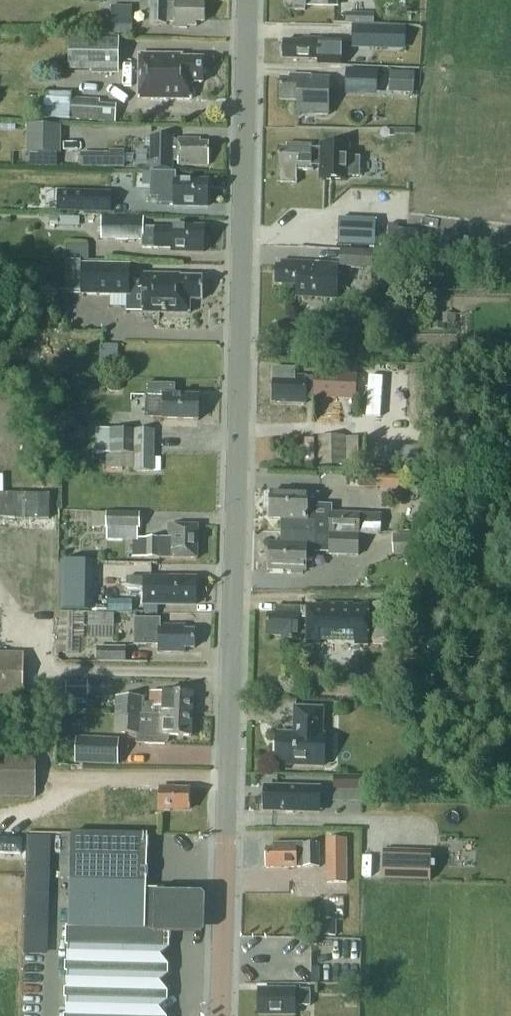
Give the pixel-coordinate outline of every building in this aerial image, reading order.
[(151,25),(167,25),(167,23),(175,23),(175,28),(187,28),(187,26),(197,26),(197,22),(205,22),(205,4),(205,0),(175,0),(175,3),(167,3),(167,0),(151,0),(151,25)] [(285,6),(289,10),(305,10),(305,7),(307,7),(307,5),(337,6),(337,0),(286,0),(285,6)] [(364,23),(364,13),(346,13),(346,23),(364,23)] [(133,19),(103,19),(102,34),(133,35),(133,19)] [(352,47),(390,49),(390,26),(353,25),(352,47)] [(68,38),(67,70),(92,71),(92,74),(117,75),(118,39),(68,38)] [(320,41),(320,39),(303,39),(303,42),(284,41),(284,59),(318,60),(318,64),(341,64),(341,41),(320,41)] [(182,56),(140,55),(139,99),(191,99),(192,82),(203,83),(204,59),(182,58),(182,56)] [(377,90),(378,69),(345,69),(345,89),(377,90)] [(419,91),(419,71),(395,70),(395,91),(419,91)] [(311,80),(312,76),(290,75),(290,79),(281,78),(281,100),(298,101),(298,107),(298,113),(298,114),(299,114),(310,115),(328,115),(329,81),(311,80)] [(70,120),(99,122),(100,98),(72,96),(70,120)] [(26,153),(61,154),(61,125),(27,125),(26,153)] [(179,139),(179,141),(173,141),(173,137),(152,137),(151,170),(172,170),(173,161),(178,162),(178,165),(208,165),(209,143),(201,143),(201,139),(179,139)] [(312,170),(312,165),(313,148),(313,144),(287,143),(287,148),(279,147),(278,183),(297,184),(297,170),(312,170)] [(323,144),(323,148),(313,148),(312,165),(322,165),(322,179),(347,179),(347,176),(359,176),(359,158),(347,157),(347,145),(323,144)] [(80,167),(124,168),(124,150),(108,150),(108,152),(81,152),(80,167)] [(363,154),(363,176),(378,176),(377,154),(363,154)] [(177,173),(151,172),(150,198),(175,199),(175,206),(208,207),(209,181),(177,181),(177,173)] [(79,183),(78,209),(129,211),(129,184),(79,183)] [(172,251),(204,252),(205,227),(173,226),(173,228),(144,227),(144,218),(100,217),(100,239),(143,240),(142,248),(172,248),(172,251)] [(340,217),(338,242),(386,245),(388,219),(340,217)] [(340,249),(339,266),(371,268),(373,251),(340,249)] [(298,296),(310,296),(338,296),(338,262),(311,261),(281,261),(281,266),(277,266),(277,284),(298,285),(298,296)] [(414,276),(416,264),(407,262),(405,275),(414,276)] [(204,277),(170,276),(170,275),(144,274),(144,275),(130,275),(130,266),(83,265),(82,295),(129,296),(129,289),(143,289),(143,312),(190,313),(190,299),(203,299),(204,277)] [(366,302),(356,308),(361,317),(371,311),(366,302)] [(315,399),(315,397),(355,398),(356,363),(316,362),(315,377),(294,376),(294,369),(274,368),(273,402),(307,403),(307,399),(315,399)] [(111,383),(109,385),(109,389),(111,391),(118,391),(121,389),(121,385),(119,383),(111,383)] [(163,419),(199,420),(200,396),(175,395),(176,385),(146,384),(146,398),(146,417),(164,417),(163,419)] [(111,454),(106,453),(106,468),(121,468),(122,454),(135,454),(134,471),(153,472),(154,429),(111,429),(111,454)] [(369,462),(416,460),(416,444),(369,445),(369,462)] [(412,481),(430,480),(429,471),(411,472),(412,481)] [(378,488),(399,488),(399,473),(378,473),(378,488)] [(283,519),(282,531),(315,533),(329,533),(359,534),(359,514),(332,513),(332,506),(308,505),(308,493),(271,492),(271,519),(283,519)] [(11,493),(0,494),(0,529),(13,528),(11,493)] [(93,527),(139,528),(140,513),(93,512),(93,527)] [(360,513),(359,534),(379,535),(379,514),(360,513)] [(168,558),(198,559),(198,526),(169,525),(168,538),(145,538),(145,539),(133,539),(133,558),(145,558),(160,558),(168,558)] [(315,533),(282,531),(282,544),(270,543),(269,570),(306,571),(307,559),(315,559),(315,533)] [(359,556),(359,534),(329,533),(329,555),(359,556)] [(392,535),(393,556),(418,555),(417,533),(392,535)] [(92,610),(93,562),(61,562),(60,610),(92,610)] [(145,604),(196,605),(196,578),(158,578),(158,564),(125,563),(125,578),(145,578),(145,604)] [(282,640),(301,640),(302,634),(307,634),(306,644),(320,644),(320,641),(355,641),(355,645),(368,645),(369,604),(363,604),(363,606),(353,606),(353,604),(323,603),(323,608),(307,608),(307,619),(302,618),(302,608),(276,608),(276,614),(268,614),(267,636),(282,636),(282,640)] [(373,603),(373,641),(399,642),(399,604),(373,603)] [(84,636),(85,613),(57,612),(56,652),(79,653),(79,636),(84,636)] [(114,627),(114,614),(89,613),(89,626),(114,627)] [(161,619),(135,618),(135,645),(147,645),(147,643),(159,644),(159,652),(185,653),(185,648),(195,648),(195,630),(186,630),(186,625),(161,625),(161,619)] [(97,662),(126,663),(127,646),(97,646),(97,662)] [(66,681),(66,696),(67,696),(67,707),(87,707),(87,681),(66,681)] [(177,716),(177,711),(193,712),(193,693),(167,692),(165,691),(161,691),(159,692),(150,691),(150,703),(144,702),(144,697),(116,696),(116,717),(144,718),(144,716),(177,716)] [(276,764),(324,765),(325,735),(321,735),(322,709),(296,708),(295,734),(277,734),(276,764)] [(144,718),(116,717),(115,733),(138,734),(138,743),(165,744),(168,741),(168,736),(192,737),(193,712),(177,711),(177,716),(144,716),(144,718)] [(78,738),(77,763),(117,765),(118,740),(78,738)] [(35,797),(36,751),(0,750),(0,797),(35,797)] [(363,801),(363,775),(335,775),(335,789),(343,789),(343,801),(363,801)] [(190,809),(190,790),(175,790),(175,788),(159,788),(145,788),(145,799),(137,799),(137,788),(105,787),(105,820),(123,820),(123,810),(159,810),(159,811),(170,811),(170,809),(190,809)] [(288,813),(293,813),(295,812),(320,812),(320,788),(265,787),(265,795),(263,795),(262,809),(264,809),(264,811),(286,812),(288,813)] [(158,939),(159,896),(145,896),(146,836),(71,834),(71,866),(70,879),(67,1015),(156,1015),(158,939)] [(54,929),(55,836),(31,836),(30,929),(54,929)] [(346,838),(325,839),(326,883),(346,882),(346,838)] [(320,867),(320,843),(303,843),(303,842),(273,843),(273,847),(266,847),(266,868),(320,867)] [(384,850),(383,878),(431,879),(432,851),(384,850)] [(70,879),(71,866),(61,865),(61,879),(70,879)] [(205,897),(159,896),(158,939),(203,940),(205,897)] [(324,937),(336,937),(336,921),(324,921),(324,937)] [(311,990),(259,989),(259,1015),(295,1015),(295,1006),(310,1006),(311,990)]
